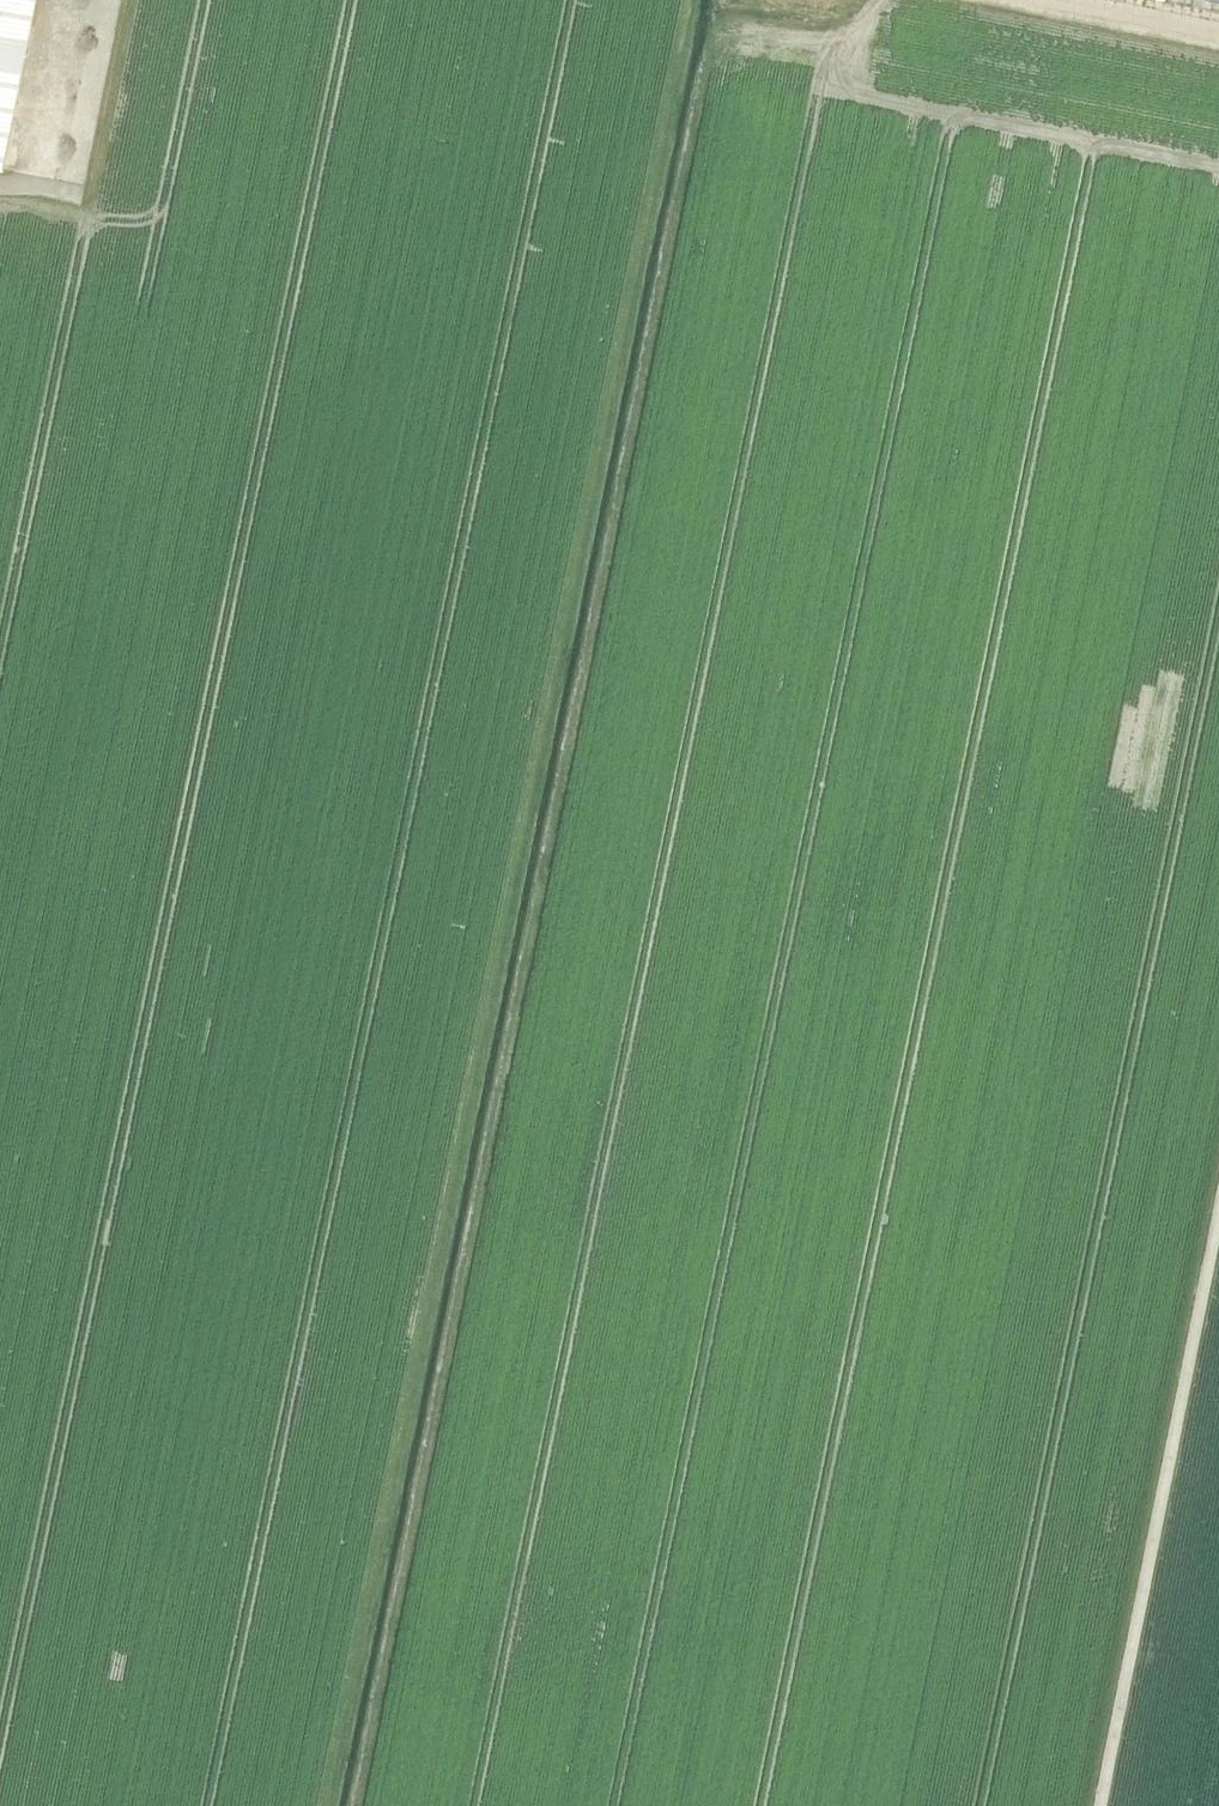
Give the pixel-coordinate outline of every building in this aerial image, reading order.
[(6,165),(35,0),(0,0),(0,164),(6,165)]
